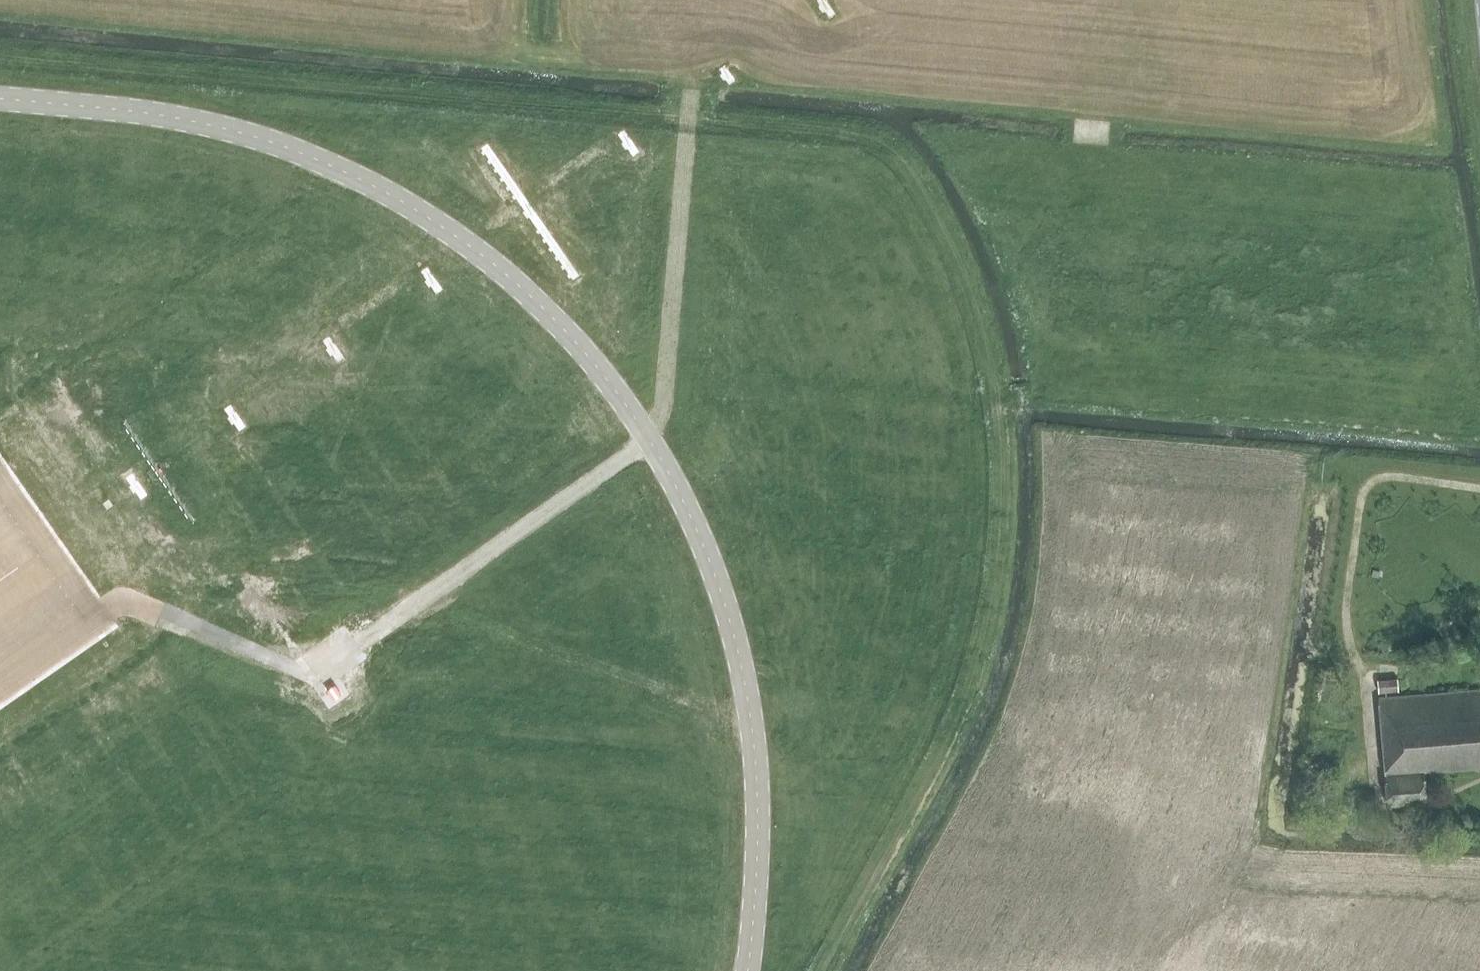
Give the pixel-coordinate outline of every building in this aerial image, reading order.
[(1400,690),(1399,678),(1377,679),(1378,692),(1400,690)] [(1423,771),(1479,767),(1479,690),(1378,697),(1386,804),(1425,801),(1423,771)]
